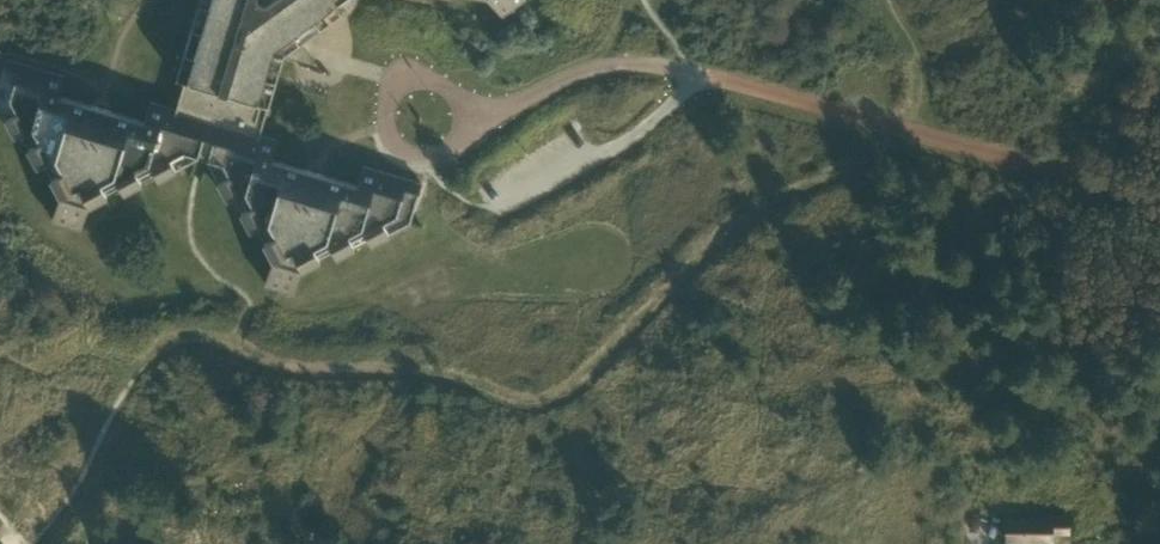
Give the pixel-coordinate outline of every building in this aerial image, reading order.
[(176,77),(185,80),(176,109),(150,102),(145,121),(58,95),(64,76),(6,58),(0,77),(0,108),(15,136),(21,133),(38,164),(44,160),(61,191),(52,219),(81,228),(89,200),(120,183),(123,190),(154,173),(158,179),(197,158),(207,161),(228,200),(234,197),(251,228),(257,225),(273,255),(265,283),(294,292),(302,264),(333,247),(336,254),(367,237),(370,243),(410,222),(422,183),(363,165),(357,185),(271,159),(277,139),(260,134),(284,54),(294,57),(298,43),(342,11),(338,5),(345,0),(200,0),(176,77)] [(501,14),(521,0),(491,0),(501,14)] [(1007,519),(1007,540),(1051,540),(1051,531),(1064,531),(1069,531),(1069,515),(1064,515),(1045,515),(1045,519),(1007,519)]
